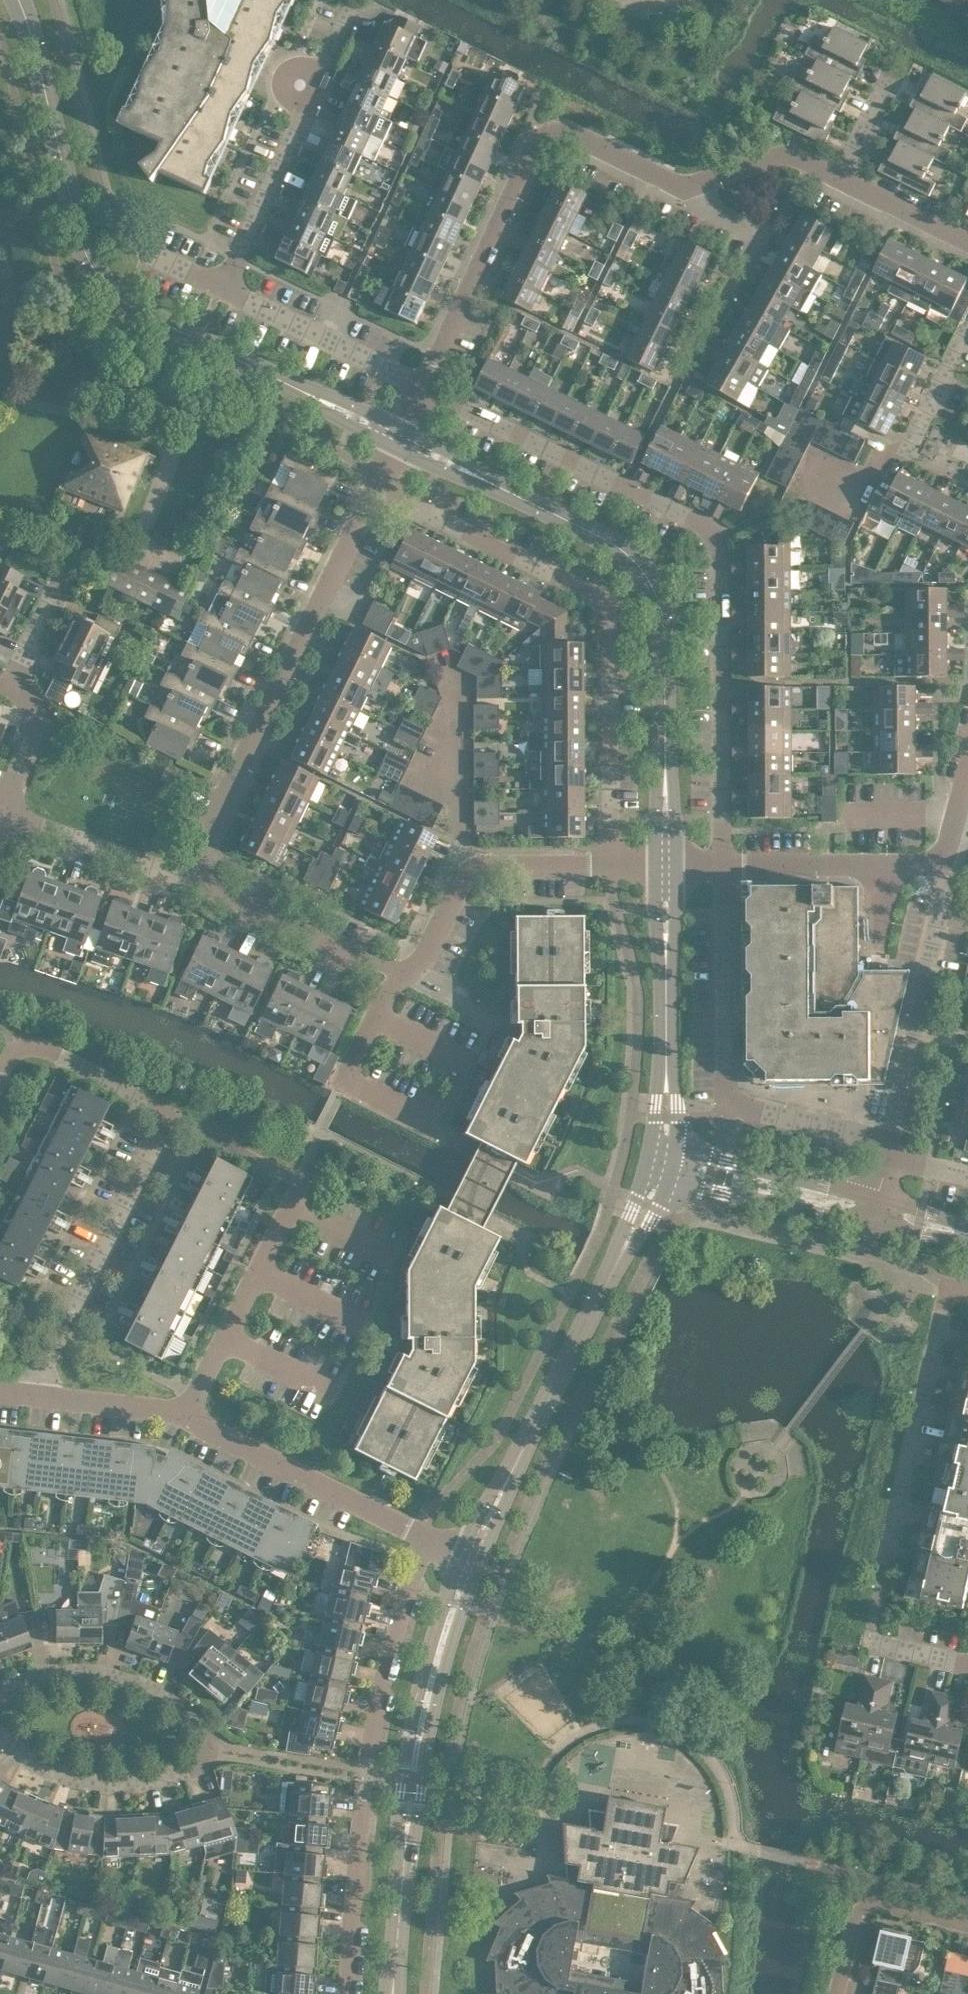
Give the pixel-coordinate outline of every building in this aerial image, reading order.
[(205,192),(212,177),(206,174),(209,162),(225,139),(232,112),(248,89),(255,62),(271,39),(278,12),(291,4),(293,0),(170,0),(168,24),(162,49),(146,72),(138,100),(131,110),(126,107),(119,122),(162,142),(158,151),(140,163),(152,180),(159,171),(205,192)] [(967,10),(967,0),(946,0),(967,10)] [(406,55),(417,60),(427,40),(414,34),(419,23),(399,14),(394,25),(385,21),(376,41),(406,55)] [(804,52),(816,58),(817,58),(851,75),(850,75),(856,78),(857,76),(863,74),(861,67),(862,65),(857,62),(867,42),(833,25),(823,45),(811,39),(804,52)] [(356,27),(352,35),(361,39),(364,31),(356,27)] [(373,35),(364,31),(361,39),(369,43),(373,35)] [(463,50),(467,42),(461,39),(457,48),(463,50)] [(798,39),(794,47),(802,51),(807,43),(798,39)] [(376,41),(367,61),(397,75),(406,55),(376,41)] [(433,66),(443,71),(447,63),(447,62),(437,57),(433,66)] [(788,85),(800,90),(801,90),(835,107),(834,107),(840,110),(846,97),(841,94),(850,75),(851,75),(817,58),(816,58),(807,77),(795,72),(792,77),(790,82),(788,85)] [(367,61),(358,80),(388,94),(397,75),(367,61)] [(346,70),(338,66),(332,78),(341,82),(343,79),(342,78),(343,78),(346,70)] [(448,74),(457,78),(461,70),(452,66),(448,74)] [(485,91),(516,105),(525,85),(517,81),(520,76),(519,73),(508,68),(505,69),(502,74),(495,71),(485,91)] [(346,70),(343,78),(351,82),(353,78),(355,74),(346,70)] [(949,123),(949,124),(960,130),(967,117),(955,111),(965,90),(931,73),(921,94),(916,91),(909,104),(914,107),(915,106),(949,123)] [(453,87),(457,78),(448,74),(444,83),(453,87)] [(782,79),(790,82),(792,77),(785,74),(782,79)] [(353,90),(349,100),(379,114),(388,94),(358,80),(353,78),(351,82),(343,78),(342,78),(343,79),(351,82),(348,88),(353,90)] [(801,90),(800,90),(791,110),(779,104),(772,117),(824,142),(830,129),(825,127),(834,107),(835,107),(801,90)] [(485,91),(476,111),(507,125),(516,105),(485,91)] [(349,100),(340,119),(381,139),(390,119),(379,114),(349,100)] [(320,105),(316,113),(325,117),(328,109),(320,105)] [(430,114),(439,117),(443,109),(434,105),(430,114)] [(939,143),(949,124),(949,123),(915,106),(914,107),(905,126),(900,124),(893,137),(898,139),(899,139),(933,155),(933,156),(944,162),(951,149),(939,143)] [(328,109),(325,117),(333,121),(337,113),(328,109)] [(476,111),(467,131),(498,145),(507,125),(476,111)] [(435,126),(439,117),(430,114),(426,122),(435,126)] [(340,119),(331,139),(361,153),(372,158),(381,139),(340,119)] [(416,131),(419,125),(410,121),(407,127),(416,131)] [(467,131),(458,150),(488,164),(498,145),(467,131)] [(331,139),(322,159),(352,173),(361,153),(331,139)] [(877,169),(928,194),(935,181),(923,175),(933,156),(933,155),(899,139),(898,139),(889,158),(884,156),(877,169)] [(302,144),(298,153),(306,157),(310,148),(302,144)] [(412,153),(421,157),(425,148),(416,144),(412,153)] [(310,148),(306,157),(315,161),(319,152),(310,148)] [(458,150),(449,170),(479,184),(488,164),(458,150)] [(417,165),(421,157),(412,153),(408,161),(417,165)] [(322,159),(312,178),(343,192),(352,173),(322,159)] [(449,170),(440,189),(470,203),(479,184),(449,170)] [(312,178),(303,198),(334,212),(343,216),(347,218),(356,198),(343,192),(312,178)] [(587,191),(560,178),(550,198),(577,211),(587,191)] [(394,192),(402,196),(406,187),(398,183),(394,192)] [(284,184),(280,192),(288,196),(292,188),(284,184)] [(292,188),(288,196),(297,200),(301,192),(292,188)] [(440,189),(431,209),(461,223),(470,203),(440,189)] [(398,204),(402,196),(394,192),(390,201),(398,204)] [(946,203),(954,207),(959,198),(950,194),(946,203)] [(294,217),(325,232),(334,236),(343,216),(334,212),(303,198),(294,217)] [(577,211),(550,198),(541,217),(568,231),(577,211)] [(431,209),(422,229),(452,243),(461,223),(431,209)] [(840,232),(803,211),(792,231),(829,252),(840,232)] [(294,217),(285,237),(316,251),(321,253),(325,255),(334,236),(325,232),(294,217)] [(568,231),(541,217),(531,237),(558,250),(568,231)] [(610,227),(620,232),(623,224),(614,220),(610,227)] [(266,223),(262,231),(270,235),(274,227),(266,223)] [(380,223),(376,231),(389,237),(393,228),(380,223)] [(405,245),(413,248),(443,262),(452,243),(422,229),(414,225),(405,245)] [(274,227),(270,235),(279,239),(283,231),(274,227)] [(620,232),(610,227),(606,235),(616,239),(620,232)] [(625,235),(635,239),(638,232),(629,227),(625,235)] [(385,246),(389,237),(376,231),(372,240),(385,246)] [(792,231),(782,249),(811,266),(821,247),(792,231)] [(711,252),(673,233),(663,253),(701,272),(711,252)] [(635,239),(625,235),(621,242),(631,247),(635,239)] [(311,273),(320,253),(321,253),(316,251),(285,237),(276,257),(311,273)] [(558,250),(531,237),(522,256),(549,269),(558,250)] [(908,249),(888,239),(873,269),(893,279),(908,249)] [(871,260),(875,252),(865,247),(862,255),(871,260)] [(413,248),(404,268),(434,282),(443,262),(413,248)] [(782,249),(771,268),(809,290),(819,271),(811,266),(782,249)] [(907,299),(912,288),(927,258),(908,249),(893,279),(888,289),(907,299)] [(701,272),(663,253),(662,253),(674,259),(665,278),(692,291),(701,272)] [(549,269),(522,256),(513,276),(539,289),(549,269)] [(907,299),(927,309),(928,306),(947,268),(927,258),(912,288),(907,299)] [(595,259),(591,266),(601,271),(604,263),(595,259)] [(362,262),(358,270),(366,274),(370,266),(362,262)] [(587,274),(597,278),(601,271),(591,266),(587,274)] [(610,266),(606,273),(615,278),(619,270),(610,266)] [(434,282),(404,268),(395,287),(425,302),(434,282)] [(771,268),(760,287),(789,304),(798,308),(809,290),(771,268)] [(947,268),(928,306),(959,321),(967,303),(967,289),(962,287),(967,278),(947,268)] [(362,283),(366,274),(358,270),(354,279),(362,283)] [(602,281),(612,285),(615,278),(606,273),(602,281)] [(341,292),(347,280),(335,275),(329,286),(341,292)] [(539,289),(513,276),(503,296),(530,309),(539,289)] [(692,291),(665,278),(656,297),(682,311),(692,291)] [(850,279),(846,286),(855,291),(859,283),(850,279)] [(391,285),(390,285),(381,306),(416,322),(425,302),(395,287),(391,285)] [(855,291),(846,286),(842,294),(852,298),(855,291)] [(750,306),(779,322),(789,304),(760,287),(750,306)] [(576,297),(572,305),(582,309),(585,302),(576,297)] [(682,311),(656,297),(646,317),(673,330),(682,311)] [(591,304),(587,312),(597,317),(600,309),(591,304)] [(569,312),(578,317),(582,309),(572,305),(569,312)] [(739,325),(777,346),(787,327),(779,322),(750,306),(739,325)] [(864,319),(872,322),(876,313),(869,309),(864,319)] [(584,319),(593,324),(597,317),(587,312),(584,319)] [(521,323),(528,326),(533,317),(525,313),(521,323)] [(876,313),(872,322),(879,326),(884,317),(876,313)] [(533,317),(528,326),(536,330),(540,321),(533,317)] [(673,330),(646,317),(637,336),(664,349),(673,330)] [(831,317),(827,325),(836,330),(840,322),(831,317)] [(849,318),(839,338),(848,342),(858,322),(849,318)] [(915,332),(907,328),(895,323),(891,332),(902,338),(910,342),(915,332)] [(728,343),(766,365),(777,346),(739,325),(728,343)] [(836,330),(827,325),(823,332),(833,337),(836,330)] [(560,342),(567,345),(572,336),(564,332),(560,342)] [(572,336),(567,345),(575,349),(579,340),(572,336)] [(664,349),(637,336),(627,356),(654,369),(664,349)] [(876,356),(914,375),(924,355),(886,336),(876,356)] [(839,362),(848,342),(839,338),(830,357),(839,362)] [(718,362),(757,384),(768,366),(766,365),(728,343),(718,362)] [(818,344),(808,364),(817,368),(827,349),(818,344)] [(603,351),(598,361),(606,364),(611,355),(603,351)] [(611,355),(606,364),(614,368),(618,359),(611,355)] [(867,375),(905,394),(914,375),(876,356),(867,375)] [(830,357),(820,376),(829,381),(839,362),(830,357)] [(488,358),(475,384),(495,394),(508,367),(488,358)] [(630,365),(623,361),(616,375),(624,378),(630,365)] [(746,404),(757,384),(718,362),(707,382),(746,404)] [(817,368),(808,364),(799,383),(808,388),(817,368)] [(508,367),(495,394),(515,404),(528,377),(508,367)] [(642,370),(637,380),(645,383),(649,374),(642,370)] [(693,374),(702,379),(705,375),(696,370),(693,374)] [(649,374),(645,383),(652,387),(657,378),(649,374)] [(905,394),(867,375),(857,395),(895,414),(905,394)] [(528,377),(515,404),(534,413),(547,386),(528,377)] [(702,386),(691,380),(686,389),(696,395),(702,386)] [(799,383),(789,402),(798,407),(799,405),(808,388),(799,383)] [(547,386),(534,413),(553,423),(567,396),(547,386)] [(895,414),(857,395),(852,393),(838,424),(843,427),(854,432),(864,437),(869,426),(885,434),(895,414)] [(811,395),(805,406),(813,409),(818,399),(811,395)] [(567,396),(553,423),(573,432),(586,405),(567,396)] [(723,409),(727,400),(722,397),(718,406),(723,409)] [(786,431),(798,407),(789,402),(784,400),(776,416),(769,414),(766,419),(786,431)] [(586,405),(573,432),(592,442),(605,415),(586,405)] [(786,431),(785,433),(781,442),(803,453),(811,439),(799,405),(798,407),(786,431)] [(799,405),(811,439),(821,444),(833,421),(799,405)] [(756,426),(760,419),(760,418),(746,410),(739,424),(754,431),(756,426)] [(605,415),(592,442),(612,451),(625,424),(605,415)] [(769,424),(760,419),(756,426),(764,431),(769,424)] [(833,421),(821,444),(832,449),(843,427),(838,424),(833,421)] [(274,424),(269,422),(265,430),(270,433),(274,424)] [(632,461),(645,434),(625,424),(612,451),(632,461)] [(642,460),(662,470),(680,434),(660,424),(642,460)] [(59,485),(120,510),(128,490),(131,492),(147,452),(83,426),(59,485)] [(843,427),(832,449),(843,455),(854,432),(843,427)] [(854,432),(843,455),(854,460),(865,438),(864,437),(854,432)] [(662,470),(677,477),(682,480),(700,443),(680,434),(662,470)] [(803,453),(781,442),(776,453),(798,464),(803,453)] [(686,482),(701,489),(719,453),(700,443),(682,480),(677,477),(674,485),(683,489),(686,482)] [(338,474),(286,448),(279,462),(270,481),(282,487),(316,504),(326,484),(331,487),(338,474)] [(719,453),(701,489),(716,497),(721,499),(739,462),(719,453)] [(798,464),(776,453),(770,463),(793,475),(798,464)] [(713,504),(721,508),(725,501),(741,509),(759,472),(739,462),(721,499),(716,497),(713,504)] [(793,475),(770,463),(765,474),(787,486),(793,475)] [(635,476),(644,480),(648,472),(639,468),(635,476)] [(251,473),(246,471),(241,479),(247,482),(251,473)] [(897,524),(918,482),(898,472),(894,480),(883,475),(868,504),(880,510),(877,515),(897,524)] [(322,507),(316,504),(282,487),(270,481),(264,494),(254,513),(266,519),(301,536),(310,517),(315,519),(322,507)] [(918,482),(897,524),(916,534),(923,521),(932,502),(937,491),(918,482)] [(670,493),(679,497),(683,489),(674,485),(670,493)] [(937,491),(932,502),(923,521),(942,531),(957,501),(937,491)] [(810,499),(799,521),(810,527),(821,504),(810,499)] [(961,540),(967,527),(967,503),(967,506),(957,501),(942,531),(961,540)] [(709,512),(718,516),(721,508),(713,504),(709,512)] [(821,504),(810,527),(821,532),(832,510),(821,504)] [(229,511),(237,516),(240,509),(232,505),(229,511)] [(832,510),(821,532),(832,538),(843,515),(832,510)] [(306,538),(301,536),(266,519),(254,513),(248,526),(260,532),(250,551),(285,568),(294,549),(300,552),(306,538)] [(843,515),(832,538),(842,543),(854,520),(843,515)] [(411,575),(429,538),(407,527),(389,564),(411,575)] [(764,536),(764,544),(749,544),(749,561),(749,566),(790,566),(790,544),(790,530),(778,530),(764,536)] [(214,536),(208,548),(218,552),(223,540),(214,536)] [(411,575),(433,585),(451,549),(429,538),(411,575)] [(290,571),(238,546),(232,559),(244,564),(234,584),(269,601),(279,581),(284,584),(290,571)] [(433,585),(455,596),(472,559),(451,549),(433,585)] [(103,583),(175,617),(180,607),(183,600),(188,590),(115,556),(103,583)] [(844,556),(832,557),(832,566),(844,566),(844,556)] [(494,570),(472,559),(455,596),(468,602),(464,611),(472,615),(476,606),(494,570)] [(749,566),(749,561),(740,562),(740,571),(749,571),(749,588),(790,588),(790,566),(749,566)] [(740,562),(732,562),(732,571),(740,571),(740,562)] [(13,611),(18,601),(20,602),(26,591),(15,586),(20,575),(11,570),(0,565),(0,605),(13,611)] [(203,579),(207,571),(199,567),(195,575),(203,579)] [(476,606),(498,617),(515,580),(494,570),(476,606)] [(898,581),(898,570),(874,570),(871,577),(869,581),(898,581)] [(922,570),(898,570),(898,581),(917,581),(922,570)] [(938,581),(947,581),(947,570),(938,570),(938,581)] [(947,570),(947,581),(955,581),(955,570),(947,570)] [(871,577),(851,571),(851,581),(869,581),(871,577)] [(223,578),(207,610),(207,611),(253,634),(263,614),(268,616),(274,604),(269,601),(234,584),(223,578)] [(835,587),(844,587),(844,579),(835,579),(835,587)] [(525,617),(540,625),(565,609),(564,609),(536,595),(538,591),(515,580),(498,617),(520,627),(525,617)] [(906,587),(906,609),(946,609),(946,614),(955,614),(955,604),(946,604),(946,587),(906,587)] [(790,588),(749,588),(749,605),(749,610),(790,609),(790,588)] [(183,600),(180,607),(188,611),(191,604),(183,600)] [(371,600),(366,611),(389,622),(394,611),(371,600)] [(955,604),(955,614),(964,614),(964,604),(955,604)] [(5,633),(11,622),(8,621),(13,611),(0,605),(0,631),(5,633)] [(741,605),(732,605),(732,615),(741,615),(741,605)] [(749,610),(749,605),(741,605),(741,615),(749,614),(749,631),(790,631),(790,609),(749,610)] [(253,634),(201,608),(195,621),(207,626),(197,646),(232,663),(242,643),(247,646),(253,634)] [(540,625),(540,666),(581,666),(581,641),(565,641),(565,610),(565,609),(540,625)] [(846,609),(840,609),(834,609),(834,622),(847,622),(847,609),(846,609)] [(946,609),(906,609),(906,631),(947,631),(946,614),(946,609)] [(361,622),(383,633),(389,622),(366,611),(361,622)] [(68,626),(64,636),(98,652),(108,632),(114,635),(120,623),(97,612),(92,623),(72,613),(66,625),(68,626)] [(438,650),(449,646),(442,622),(430,626),(438,650)] [(342,647),(379,665),(390,643),(353,625),(342,647)] [(438,650),(430,626),(418,630),(410,633),(405,643),(426,654),(438,650)] [(790,631),(749,631),(749,648),(749,653),(790,653),(790,646),(790,631)] [(906,631),(906,652),(947,652),(947,657),(955,657),(955,647),(947,647),(947,631),(906,631)] [(107,657),(98,652),(64,636),(59,645),(57,644),(51,656),(63,661),(57,673),(91,690),(107,657)] [(197,646),(186,640),(179,653),(191,659),(182,678),(216,696),(226,676),(231,678),(237,666),(232,663),(197,646)] [(466,642),(455,664),(466,670),(477,647),(466,642)] [(863,644),(851,644),(851,653),(860,653),(861,653),(863,653),(863,644)] [(332,669),(368,687),(379,665),(342,647),(332,669)] [(477,647),(466,670),(475,674),(500,658),(477,647)] [(964,647),(955,647),(955,657),(964,657),(964,647)] [(741,648),(732,648),(732,658),(741,658),(741,648)] [(749,653),(749,648),(741,648),(741,658),(749,658),(749,675),(790,675),(790,653),(749,653)] [(150,661),(154,655),(145,650),(142,657),(150,661)] [(947,652),(906,652),(895,652),(895,675),(906,675),(947,675),(947,657),(947,652)] [(500,658),(475,674),(475,684),(500,684),(500,658)] [(540,666),(540,690),(581,690),(581,666),(540,666)] [(836,675),(844,675),(844,666),(836,666),(836,675)] [(170,689),(161,708),(196,725),(205,706),(210,708),(216,696),(182,678),(165,669),(158,683),(170,689)] [(358,708),(364,694),(373,698),(377,691),(368,687),(332,669),(321,690),(358,708)] [(58,674),(47,695),(59,701),(70,680),(58,674)] [(133,676),(127,689),(135,693),(141,680),(133,676)] [(439,694),(418,684),(413,695),(435,706),(441,695),(439,694)] [(475,696),(500,696),(500,684),(475,684),(475,696)] [(874,684),(874,707),(915,707),(915,711),(923,711),(923,702),(915,702),(915,684),(874,684)] [(749,685),(749,702),(749,707),(790,706),(790,685),(749,685)] [(358,708),(321,690),(310,712),(347,730),(356,734),(360,727),(351,722),(358,708)] [(540,690),(540,714),(581,714),(581,690),(540,690)] [(407,706),(430,717),(435,706),(413,695),(407,706)] [(196,725),(149,702),(142,715),(154,721),(144,741),(179,759),(189,738),(195,741),(201,728),(196,725)] [(472,715),(497,715),(497,702),(472,702),(472,715)] [(732,712),(741,712),(741,702),(732,702),(732,712)] [(749,729),(790,728),(790,706),(749,707),(749,702),(741,702),(741,712),(749,712),(749,729)] [(923,711),(932,711),(932,702),(923,702),(923,711)] [(915,707),(874,707),(874,728),(915,728),(915,711),(915,707)] [(337,751),(343,738),(355,744),(359,735),(356,734),(347,730),(310,712),(300,733),(337,751)] [(581,738),(581,714),(540,714),(540,729),(528,729),(528,738),(581,738)] [(472,715),(472,727),(497,727),(497,715),(472,715)] [(402,716),(397,727),(420,738),(425,727),(402,716)] [(846,717),(835,717),(835,728),(846,728),(846,717)] [(817,728),(826,728),(826,720),(817,720),(817,728)] [(392,738),(414,749),(420,738),(397,727),(392,738)] [(749,750),(790,750),(790,728),(749,729),(749,745),(749,750)] [(874,728),(874,750),(915,750),(915,755),(924,755),(923,745),(915,745),(915,728),(874,728)] [(339,769),(330,765),(337,751),(300,733),(289,756),(335,778),(339,769)] [(541,762),(581,762),(581,738),(528,738),(527,749),(540,749),(541,762)] [(732,745),(732,755),(741,755),(741,745),(732,745)] [(749,745),(741,745),(741,755),(749,755),(749,772),(750,772),(790,772),(790,750),(749,750),(749,745)] [(924,755),(932,755),(932,745),(923,745),(924,755)] [(381,759),(404,770),(409,760),(386,748),(381,759)] [(472,750),(472,763),(498,763),(498,750),(472,750)] [(874,750),(874,772),(915,772),(915,755),(915,750),(874,750)] [(317,776),(281,759),(270,781),(307,799),(317,776)] [(376,770),(398,781),(404,770),(381,759),(376,770)] [(581,786),(581,762),(541,762),(541,778),(529,778),(529,786),(541,786),(581,786)] [(827,770),(827,762),(816,762),(816,771),(827,770)] [(472,763),(473,775),(498,775),(498,763),(472,763)] [(159,777),(167,781),(172,773),(163,768),(159,777)] [(750,772),(750,789),(750,794),(790,793),(790,772),(750,772)] [(828,772),(822,772),(822,783),(836,783),(836,772),(828,772)] [(260,802),(296,820),(307,799),(270,781),(260,802)] [(388,804),(399,809),(410,787),(398,781),(392,795),(388,804)] [(541,786),(541,810),(581,810),(581,786),(541,786)] [(399,809),(409,815),(420,792),(410,787),(399,809)] [(388,804),(392,795),(380,789),(375,798),(388,804)] [(732,789),(732,798),(741,798),(741,789),(732,789)] [(750,816),(790,816),(790,793),(750,794),(750,789),(741,789),(741,798),(750,798),(750,816)] [(409,815),(420,820),(431,797),(420,792),(409,815)] [(836,819),(836,793),(822,793),(822,819),(836,819)] [(431,797),(420,820),(431,825),(442,803),(431,797)] [(473,799),(473,811),(498,811),(498,798),(473,799)] [(249,824),(286,842),(296,820),(260,802),(249,824)] [(334,812),(345,817),(348,810),(337,805),(334,812)] [(581,810),(541,810),(541,823),(527,823),(527,835),(582,835),(581,810)] [(473,811),(473,823),(498,823),(498,811),(473,811)] [(345,817),(334,812),(330,819),(341,824),(345,817)] [(348,819),(361,825),(365,818),(351,812),(348,819)] [(399,816),(388,839),(425,856),(435,834),(399,816)] [(357,832),(361,825),(348,819),(344,826),(357,832)] [(238,846),(275,864),(286,842),(249,824),(238,846)] [(388,839),(377,860),(414,878),(425,856),(388,839)] [(316,856),(327,862),(330,855),(319,849),(316,856)] [(330,855),(327,862),(338,867),(341,860),(330,855)] [(414,878),(377,860),(367,855),(363,862),(374,868),(367,882),(403,900),(414,878)] [(315,884),(327,862),(316,856),(315,856),(304,878),(315,884)] [(338,867),(327,862),(315,884),(327,889),(338,867)] [(63,882),(44,875),(45,872),(43,867),(36,865),(32,867),(31,870),(27,869),(16,900),(3,896),(0,905),(0,912),(11,916),(6,929),(23,935),(28,922),(47,928),(63,882)] [(63,882),(47,928),(66,935),(61,949),(79,955),(100,895),(96,893),(97,890),(95,886),(89,883),(84,886),(83,889),(63,882)] [(356,904),(393,922),(403,900),(367,882),(356,904)] [(747,885),(748,1079),(884,1079),(909,968),(858,968),(858,884),(747,885)] [(112,951),(131,958),(147,911),(127,904),(129,901),(127,897),(120,894),(116,897),(114,900),(111,899),(90,959),(107,965),(112,951)] [(147,911),(131,958),(150,964),(145,978),(162,984),(183,924),(180,923),(181,920),(179,915),(172,913),(168,915),(167,918),(147,911)] [(479,1141),(514,1159),(524,1163),(522,1162),(581,1044),(581,915),(583,915),(583,914),(512,915),(514,915),(514,1020),(509,1020),(507,1019),(506,1021),(508,1022),(502,1033),(500,1032),(499,1034),(509,1039),(462,1132),(461,1131),(460,1131),(479,1141)] [(196,985),(214,994),(236,950),(217,941),(219,938),(217,933),(211,930),(206,931),(205,935),(201,933),(173,990),(190,998),(196,985)] [(255,959),(236,950),(214,994),(232,1003),(226,1016),(242,1024),(270,967),(267,965),(269,962),(267,957),(261,954),(256,956),(255,959)] [(81,960),(72,956),(69,965),(78,969),(81,960)] [(276,1024),(294,1033),(316,989),(297,980),(298,976),(297,972),(291,969),(286,970),(285,974),(281,972),(253,1029),(270,1037),(276,1024)] [(316,989),(294,1033),(312,1042),(306,1055),(322,1063),(350,1006),(347,1004),(348,1001),(347,996),(341,993),(336,995),(334,998),(316,989)] [(46,1129),(80,1146),(87,1132),(104,1141),(112,1124),(95,1115),(103,1100),(70,1083),(46,1129)] [(46,1090),(37,1107),(46,1111),(54,1094),(46,1090)] [(966,1093),(964,1105),(958,1103),(956,1113),(967,1115),(967,1093),(966,1093)] [(956,1113),(954,1122),(959,1123),(956,1136),(966,1138),(964,1149),(967,1150),(967,1115),(956,1113)] [(24,1174),(57,1191),(64,1177),(81,1186),(89,1169),(72,1160),(80,1146),(46,1129),(24,1174)] [(24,1135),(20,1143),(29,1147),(33,1139),(24,1135)] [(474,1150),(470,1159),(444,1209),(480,1227),(510,1168),(514,1159),(479,1141),(474,1150)] [(953,1147),(951,1154),(953,1154),(957,1155),(959,1156),(961,1149),(953,1147)] [(8,1156),(4,1164),(15,1170),(19,1162),(8,1156)] [(203,1191),(195,1205),(229,1221),(252,1175),(219,1158),(211,1174),(194,1165),(186,1182),(203,1191)] [(3,1165),(0,1171),(0,1177),(5,1179),(10,1168),(3,1165)] [(1,1219),(7,1222),(34,1236),(41,1222),(58,1231),(67,1214),(50,1205),(57,1191),(24,1174),(1,1219)] [(256,1207),(260,1200),(252,1197),(249,1203),(256,1207)] [(480,1227),(444,1209),(435,1204),(435,1205),(436,1205),(404,1269),(404,1335),(399,1335),(398,1334),(396,1336),(398,1337),(393,1348),(391,1347),(390,1349),(399,1354),(353,1447),(351,1446),(351,1447),(414,1479),(414,1478),(413,1477),(472,1360),(472,1285),(496,1236),(498,1237),(498,1236),(485,1229),(480,1227)] [(180,1236),(173,1250),(206,1266),(229,1221),(195,1205),(188,1219),(171,1210),(163,1227),(180,1236)] [(240,1217),(236,1225),(245,1229),(249,1222),(240,1217)] [(11,1282),(18,1267),(35,1276),(44,1259),(27,1250),(34,1236),(7,1222),(1,1219),(0,1221),(0,1277),(11,1282)] [(229,1261),(233,1252),(226,1249),(222,1257),(229,1261)] [(206,1266),(173,1250),(166,1264),(149,1255),(140,1272),(157,1281),(150,1295),(183,1311),(206,1266)] [(211,1296),(214,1289),(206,1285),(203,1292),(211,1296)] [(183,1311),(150,1295),(143,1309),(126,1300),(117,1317),(134,1326),(127,1341),(160,1358),(183,1311)] [(190,1315),(199,1320),(203,1313),(194,1308),(190,1315)] [(173,1335),(188,1343),(191,1336),(182,1331),(180,1335),(174,1332),(173,1335)] [(908,1593),(963,1606),(967,1583),(967,1571),(967,1570),(967,1337),(908,1593)] [(144,1500),(287,1571),(308,1529),(315,1533),(318,1527),(311,1524),(310,1525),(167,1453),(151,1449),(0,1431),(0,1483),(144,1500)] [(23,1526),(44,1528),(45,1519),(24,1517),(23,1526)] [(75,1532),(96,1534),(97,1525),(76,1523),(75,1532)] [(2,1538),(12,1539),(13,1530),(3,1529),(2,1538)] [(309,1550),(316,1547),(319,1540),(307,1534),(301,1546),(309,1550)] [(140,1543),(159,1553),(163,1545),(144,1535),(140,1543)] [(76,1547),(77,1538),(68,1537),(67,1546),(76,1547)] [(87,1539),(77,1538),(76,1547),(86,1548),(87,1539)] [(366,1569),(371,1547),(349,1539),(343,1563),(337,1562),(332,1584),(331,1591),(330,1591),(330,1592),(370,1602),(371,1601),(367,1600),(370,1584),(375,1585),(378,1572),(366,1569)] [(125,1562),(123,1576),(138,1578),(143,1551),(128,1544),(125,1562)] [(188,1567),(207,1576),(211,1568),(192,1559),(188,1567)] [(163,1571),(171,1575),(175,1567),(167,1563),(163,1571)] [(180,1579),(183,1571),(175,1567),(171,1575),(180,1579)] [(77,1609),(77,1641),(99,1641),(99,1611),(116,1611),(122,1578),(109,1576),(98,1590),(77,1591),(77,1609)] [(123,1645),(144,1652),(160,1607),(134,1598),(137,1581),(122,1578),(116,1614),(130,1614),(134,1615),(123,1645)] [(235,1590),(254,1600),(258,1592),(239,1583),(235,1590)] [(226,1607),(230,1595),(219,1591),(214,1602),(226,1607)] [(322,1621),(363,1631),(364,1630),(359,1629),(363,1614),(367,1615),(370,1602),(330,1592),(324,1613),(325,1613),(324,1620),(323,1620),(322,1621)] [(272,1599),(271,1599),(262,1595),(261,1594),(256,1605),(266,1610),(272,1599)] [(10,1653),(31,1645),(20,1615),(19,1615),(13,1598),(0,1603),(0,1626),(10,1653)] [(197,1603),(191,1614),(200,1619),(206,1608),(197,1603)] [(260,1616),(248,1607),(239,1618),(251,1627),(260,1616)] [(54,1641),(77,1641),(77,1609),(54,1609),(54,1641)] [(269,1610),(267,1621),(275,1622),(277,1612),(269,1610)] [(155,1622),(144,1652),(165,1660),(172,1641),(186,1645),(184,1648),(185,1649),(201,1619),(200,1619),(191,1614),(190,1613),(180,1631),(155,1622)] [(315,1650),(315,1651),(356,1661),(356,1660),(352,1659),(356,1643),(360,1644),(363,1631),(322,1621),(317,1642),(318,1642),(316,1650),(315,1650)] [(0,1626),(0,1656),(10,1653),(0,1626)] [(186,1672),(204,1686),(235,1649),(207,1627),(191,1647),(200,1655),(186,1672)] [(830,1658),(843,1661),(846,1648),(833,1645),(830,1658)] [(236,1682),(239,1685),(246,1691),(263,1672),(235,1649),(204,1686),(221,1700),(236,1682)] [(356,1661),(315,1651),(310,1672),(311,1672),(309,1679),(308,1679),(308,1680),(349,1690),(349,1689),(345,1688),(349,1672),(353,1673),(356,1661)] [(269,1671),(288,1675),(290,1667),(271,1662),(269,1671)] [(837,1738),(863,1744),(878,1676),(865,1673),(859,1698),(861,1699),(860,1705),(846,1702),(837,1738)] [(878,1676),(863,1744),(888,1750),(888,1749),(895,1751),(892,1766),(899,1737),(892,1735),(897,1713),(883,1710),(884,1704),(886,1705),(892,1679),(878,1676)] [(349,1690),(308,1680),(303,1701),(304,1701),(302,1708),(301,1708),(301,1709),(342,1719),(342,1718),(338,1717),(342,1702),(346,1703),(349,1690)] [(925,1777),(929,1760),(945,1692),(931,1688),(925,1714),(928,1714),(926,1720),(912,1717),(907,1738),(899,1737),(892,1766),(893,1766),(894,1762),(905,1765),(907,1769),(924,1773),(924,1777),(925,1777)] [(959,1695),(945,1692),(929,1760),(962,1767),(965,1753),(957,1752),(963,1729),(949,1725),(950,1720),(953,1720),(959,1695)] [(250,1699),(247,1710),(264,1714),(267,1703),(250,1699)] [(339,1732),(342,1719),(301,1709),(296,1728),(288,1727),(285,1749),(308,1753),(309,1747),(313,1748),(313,1744),(330,1748),(334,1731),(339,1732)] [(229,1787),(230,1775),(220,1774),(219,1786),(229,1787)] [(8,1783),(0,1777),(0,1797),(8,1783)] [(291,1790),(289,1811),(331,1815),(332,1802),(327,1801),(329,1783),(292,1780),(291,1790)] [(19,1832),(33,1799),(21,1794),(23,1789),(8,1783),(0,1797),(0,1824),(19,1832)] [(192,1808),(202,1841),(204,1850),(234,1847),(235,1832),(220,1794),(203,1799),(205,1804),(192,1808)] [(19,1832),(51,1845),(63,1806),(48,1800),(46,1804),(33,1799),(19,1832)] [(681,1881),(696,1846),(697,1846),(697,1845),(668,1840),(670,1824),(660,1822),(663,1809),(605,1799),(603,1812),(593,1810),(590,1826),(560,1821),(560,1822),(561,1822),(563,1860),(562,1860),(562,1861),(565,1862),(565,1876),(545,1872),(545,1873),(546,1873),(548,1880),(512,1890),(513,1892),(513,1891),(518,1897),(491,1921),(492,1922),(499,1924),(485,1958),(486,1959),(486,1958),(493,1958),(495,1993),(496,1993),(503,1990),(505,1993),(721,1993),(719,1964),(726,1963),(727,1964),(728,1963),(710,1931),(718,1927),(689,1905),(694,1898),(674,1895),(679,1882),(681,1882),(682,1881),(681,1881)] [(51,1845),(101,1854),(103,1813),(87,1810),(87,1815),(74,1813),(75,1808),(63,1806),(51,1845)] [(169,1851),(202,1841),(192,1808),(179,1812),(178,1806),(162,1810),(169,1851)] [(135,1853),(169,1851),(162,1810),(146,1811),(146,1817),(133,1818),(135,1853)] [(331,1815),(289,1811),(289,1812),(289,1820),(288,1820),(286,1841),(328,1845),(329,1832),(325,1831),(326,1815),(331,1816),(331,1815)] [(101,1854),(135,1853),(133,1818),(120,1818),(119,1812),(103,1813),(101,1854)] [(247,1838),(248,1826),(237,1825),(236,1837),(247,1838)] [(328,1845),(286,1841),(286,1842),(287,1842),(286,1850),(285,1849),(283,1871),(325,1874),(327,1862),(322,1861),(324,1845),(328,1846),(328,1845)] [(35,1866),(32,1877),(42,1880),(44,1870),(35,1866)] [(243,1868),(234,1867),(233,1879),(242,1880),(243,1868)] [(283,1879),(281,1901),(323,1904),(324,1891),(320,1891),(321,1875),(325,1876),(325,1874),(283,1871),(283,1872),(284,1872),(284,1880),(283,1879)] [(23,1884),(3,1879),(0,1889),(20,1894),(23,1884)] [(33,1898),(41,1900),(43,1890),(36,1888),(33,1898)] [(43,1890),(41,1900),(48,1902),(51,1892),(43,1890)] [(138,1894),(130,1893),(127,1905),(136,1907),(138,1894)] [(118,1894),(116,1901),(126,1904),(128,1897),(118,1894)] [(75,1910),(83,1912),(85,1901),(78,1899),(75,1910)] [(83,1912),(90,1914),(93,1903),(85,1901),(83,1912)] [(280,1910),(278,1931),(320,1935),(321,1922),(317,1922),(318,1905),(323,1905),(323,1904),(281,1901),(281,1902),(282,1902),(281,1910),(280,1910)] [(104,1918),(124,1924),(127,1913),(106,1907),(104,1918)] [(160,1915),(174,1919),(176,1911),(162,1908),(160,1915)] [(193,1912),(191,1924),(214,1930),(217,1918),(193,1912)] [(124,1924),(145,1930),(148,1918),(127,1913),(124,1924)] [(9,1935),(0,1933),(5,1917),(0,1916),(0,1967),(9,1935)] [(159,1933),(166,1935),(169,1924),(161,1922),(159,1933)] [(28,1979),(41,1982),(51,1946),(42,1944),(47,1927),(35,1923),(30,1941),(21,1973),(29,1975),(28,1979)] [(169,1924),(166,1935),(176,1937),(178,1927),(169,1924)] [(876,1977),(898,1982),(900,1983),(900,1982),(898,1981),(901,1970),(902,1970),(904,1971),(906,1971),(909,1971),(911,1970),(913,1969),(914,1969),(916,1967),(918,1965),(919,1963),(920,1961),(925,1939),(909,1936),(910,1931),(883,1925),(874,1964),(879,1965),(876,1977)] [(320,1935),(278,1931),(278,1932),(279,1932),(278,1940),(277,1940),(276,1961),(317,1965),(319,1952),(314,1951),(316,1936),(320,1936),(320,1935)] [(21,1973),(30,1941),(9,1935),(0,1967),(0,1971),(12,1974),(12,1971),(21,1973)] [(70,1991),(83,1993),(93,1958),(84,1956),(89,1938),(77,1935),(72,1952),(63,1985),(71,1987),(70,1991)] [(97,1993),(105,1993),(114,1964),(115,1959),(118,1947),(106,1943),(101,1960),(93,1958),(83,1993),(96,1993),(97,1993)] [(54,1982),(63,1985),(72,1952),(51,1946),(41,1982),(53,1986),(54,1982)] [(135,1970),(126,1967),(131,1950),(119,1947),(115,1959),(114,1964),(105,1993),(128,1993),(135,1970)] [(197,1949),(193,1964),(204,1967),(208,1952),(197,1949)] [(135,1970),(128,1993),(150,1993),(158,1964),(159,1962),(138,1956),(135,1970)] [(223,1959),(212,1958),(205,1985),(215,1986),(221,1987),(223,1959)] [(273,1991),(309,1993),(315,1993),(316,1982),(312,1981),(313,1965),(317,1966),(317,1965),(276,1961),(265,1960),(263,1990),(273,1991)] [(179,1970),(158,1964),(150,1993),(172,1993),(179,1970)] [(173,1993),(196,1993),(202,1973),(180,1967),(173,1993)] [(958,1970),(945,1967),(939,1992),(947,1993),(953,1993),(958,1970)] [(958,1970),(953,1993),(967,1993),(967,1990),(967,1973),(958,1970)] [(876,1977),(872,1993),(895,1993),(898,1982),(876,1977)] [(205,1985),(202,1993),(214,1993),(215,1986),(205,1985)]
